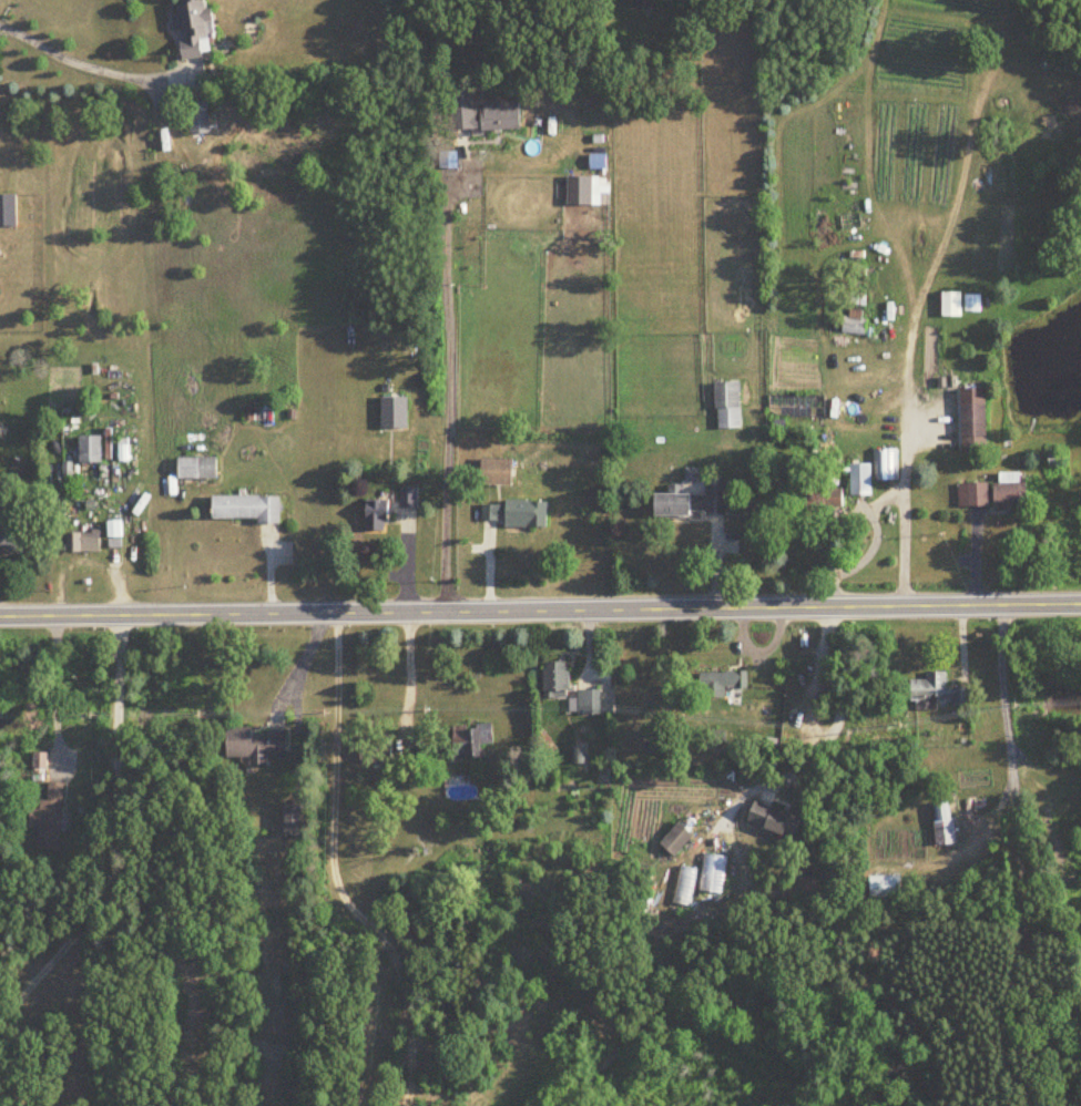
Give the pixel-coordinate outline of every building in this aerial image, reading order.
[(209,17),(207,0),(174,0),(178,33),(182,33),(185,60),(217,56),(212,17),(209,17)] [(451,88),(454,133),(522,129),(521,107),(476,110),(474,86),(451,88)] [(212,135),(209,102),(189,104),(193,137),(212,135)] [(599,177),(569,177),(569,207),(594,207),(594,195),(599,195),(599,177)] [(0,196),(0,228),(18,228),(18,196),(0,196)] [(962,318),(962,293),(943,293),(943,318),(962,318)] [(981,313),(981,296),(967,296),(967,313),(981,313)] [(846,332),(865,337),(868,326),(848,322),(846,332)] [(717,429),(742,429),(742,384),(717,384),(717,429)] [(962,391),(964,454),(991,453),(989,390),(962,391)] [(409,431),(409,398),(383,398),(383,431),(409,431)] [(103,464),(103,438),(81,438),(81,464),(103,464)] [(898,451),(877,451),(877,482),(898,482),(898,451)] [(180,480),(218,480),(218,459),(180,459),(180,480)] [(514,461),(483,461),(483,487),(514,487),(514,461)] [(852,497),(873,497),(873,465),(852,465),(852,497)] [(959,485),(959,507),(998,507),(998,508),(1030,507),(1030,484),(1022,484),(1022,475),(998,475),(998,485),(959,485)] [(707,496),(657,495),(657,517),(727,518),(727,482),(707,482),(707,496)] [(401,509),(418,509),(418,490),(401,490),(401,509)] [(282,522),(282,498),(215,497),(215,522),(282,522)] [(367,532),(389,532),(389,502),(367,502),(367,532)] [(550,503),(507,502),(507,506),(483,506),(483,527),(549,528),(550,503)] [(0,527),(0,554),(25,554),(25,527),(0,527)] [(70,553),(102,553),(102,534),(70,534),(70,553)] [(570,663),(545,663),(545,699),(570,699),(570,663)] [(702,672),(702,698),(727,698),(727,688),(748,688),(748,672),(702,672)] [(948,672),(927,672),(927,680),(912,680),(912,702),(952,701),(952,706),(969,706),(969,688),(948,688),(948,672)] [(601,715),(601,690),(578,690),(578,715),(601,715)] [(496,744),(494,726),(467,730),(468,738),(455,740),(457,761),(484,757),(483,746),(496,744)] [(229,728),(229,757),(252,757),(252,763),(289,763),(289,731),(254,731),(254,728),(229,728)] [(392,765),(392,744),(362,744),(362,765),(392,765)] [(38,829),(38,849),(62,850),(64,783),(49,782),(48,800),(41,799),(41,810),(31,810),(30,828),(38,829)] [(797,837),(804,815),(748,798),(742,821),(797,837)] [(936,802),(936,845),(955,845),(955,802),(936,802)] [(661,845),(676,858),(696,837),(681,823),(661,845)] [(691,908),(699,870),(682,867),(675,904),(691,908)] [(870,897),(901,897),(901,876),(870,876),(870,897)]
